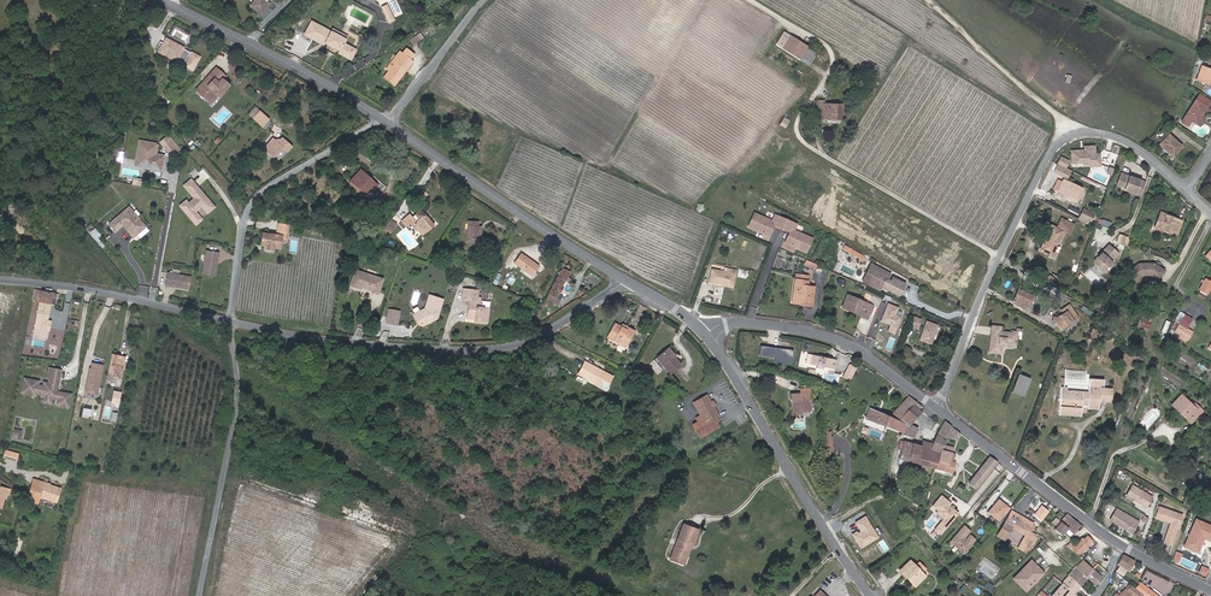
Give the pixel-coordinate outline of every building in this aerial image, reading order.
[(250,6),(261,14),(270,3),(267,1),(267,0),(254,0),(250,6)] [(381,6),(388,20),(394,18),(388,3),(381,6)] [(447,19),(445,16),(436,22),(438,25),(447,19)] [(350,59),(356,50),(343,43),(345,39),(337,35),(336,38),(329,34),(330,32),(311,21),(304,34),(323,45),(324,43),(339,51),(338,53),(350,59)] [(781,49),(790,35),(784,32),(776,45),(781,49)] [(416,43),(422,39),(419,33),(409,40),(413,46),(416,44),(416,43)] [(799,60),(808,47),(790,35),(781,49),(799,60)] [(192,70),(200,57),(192,53),(191,53),(182,49),(183,48),(165,39),(159,50),(184,63),(188,56),(190,57),(185,66),(192,70)] [(808,65),(816,52),(808,47),(799,60),(808,65)] [(411,60),(414,55),(406,48),(402,53),(411,60)] [(394,85),(412,61),(411,60),(402,53),(399,51),(386,69),(388,71),(383,78),(394,85)] [(1202,66),(1197,80),(1208,84),(1209,83),(1210,83),(1210,70),(1202,66)] [(222,79),(225,76),(216,68),(196,91),(203,97),(206,93),(213,99),(216,95),(219,97),(229,85),(222,79)] [(176,88),(170,83),(164,90),(169,95),(176,88)] [(213,99),(206,93),(203,97),(209,102),(213,99)] [(1207,107),(1210,101),(1199,94),(1196,100),(1207,107)] [(841,119),(842,105),(822,104),(822,101),(819,100),(819,107),(822,107),(821,118),(841,119)] [(1202,115),(1207,107),(1196,100),(1182,121),(1188,125),(1191,120),(1196,124),(1202,115)] [(253,118),(259,111),(255,108),(249,115),(253,118)] [(262,126),(268,119),(259,111),(253,118),(262,126)] [(1200,126),(1205,117),(1202,115),(1196,124),(1200,126)] [(1172,157),(1182,147),(1169,134),(1160,143),(1167,150),(1166,151),(1172,157)] [(274,141),(272,139),(271,140),(269,143),(263,149),(273,157),(282,147),(287,151),(291,146),(282,138),(280,140),(279,139),(275,140),(274,141)] [(173,139),(170,142),(177,151),(180,148),(173,139)] [(155,143),(139,140),(135,160),(145,162),(144,168),(161,171),(162,165),(156,164),(157,154),(155,154),(157,146),(155,143)] [(170,142),(164,147),(171,156),(177,151),(170,142)] [(1094,146),(1085,147),(1085,150),(1085,152),(1081,152),(1081,151),(1071,151),(1072,163),(1081,163),(1083,165),(1088,165),(1090,162),(1100,162),(1099,154),(1095,154),(1094,146)] [(156,164),(162,165),(164,155),(157,154),(156,164)] [(1064,167),(1066,168),(1069,161),(1061,158),(1058,164),(1064,167)] [(1060,175),(1064,167),(1058,164),(1054,172),(1060,175)] [(1064,167),(1060,175),(1067,178),(1071,170),(1066,168),(1064,167)] [(375,187),(367,179),(369,178),(360,170),(355,175),(358,178),(353,183),(359,189),(357,190),(356,191),(364,199),(375,187)] [(1140,195),(1145,182),(1121,173),(1117,184),(1125,187),(1124,190),(1140,195)] [(353,183),(358,178),(355,175),(349,182),(357,190),(359,189),(353,183)] [(377,185),(369,178),(367,179),(375,187),(377,185)] [(195,212),(201,206),(203,209),(211,203),(206,198),(204,199),(198,191),(199,190),(191,179),(184,185),(195,198),(188,204),(186,201),(180,206),(195,224),(201,219),(195,212)] [(1077,200),(1082,189),(1067,182),(1066,184),(1062,182),(1058,180),(1054,189),(1077,200)] [(423,192),(418,200),(425,204),(430,197),(423,192)] [(207,213),(214,207),(211,203),(203,209),(207,213)] [(135,218),(131,213),(133,211),(129,206),(108,224),(115,232),(122,225),(125,223),(136,235),(146,227),(137,216),(135,218)] [(421,236),(434,225),(425,215),(424,215),(420,210),(414,215),(418,220),(416,222),(409,214),(404,217),(410,224),(416,231),(417,230),(421,236)] [(1090,222),(1094,214),(1087,211),(1083,219),(1090,222)] [(779,233),(785,219),(775,215),(772,221),(754,213),(748,227),(769,236),(772,230),(779,233)] [(1176,233),(1181,221),(1160,213),(1156,223),(1161,225),(1160,229),(1170,233),(1171,231),(1176,233)] [(410,224),(404,217),(401,220),(406,227),(410,224)] [(1073,224),(1061,218),(1056,228),(1051,225),(1040,250),(1051,255),(1062,231),(1069,234),(1073,224)] [(806,252),(812,238),(794,230),(796,224),(785,219),(779,233),(787,236),(785,243),(806,252)] [(392,231),(396,224),(390,220),(385,227),(389,230),(392,231)] [(480,245),(481,226),(478,226),(478,221),(468,220),(467,244),(480,245)] [(136,235),(125,223),(122,225),(133,238),(136,235)] [(281,240),(282,233),(286,234),(288,225),(278,223),(276,232),(275,232),(275,235),(269,234),(262,233),(260,245),(266,245),(266,249),(273,250),(274,246),(280,247),(281,240)] [(100,235),(95,229),(90,232),(102,247),(104,246),(97,237),(100,235)] [(1127,246),(1129,240),(1127,239),(1128,237),(1119,234),(1116,242),(1127,246)] [(1111,261),(1118,253),(1108,244),(1094,260),(1094,263),(1101,270),(1105,270),(1112,262),(1111,261)] [(864,256),(846,246),(844,250),(862,260),(864,256)] [(214,276),(218,253),(206,251),(202,273),(214,276)] [(531,276),(539,266),(526,257),(525,258),(520,254),(514,263),(531,276)] [(815,268),(817,265),(806,260),(805,264),(815,268)] [(1147,263),(1139,263),(1128,271),(1135,280),(1142,276),(1149,275),(1157,281),(1164,271),(1153,263),(1151,265),(1148,265),(1147,263)] [(871,279),(868,278),(872,268),(881,272),(882,270),(871,264),(862,281),(868,285),(871,279)] [(559,293),(563,286),(562,286),(564,281),(565,281),(569,273),(561,268),(548,294),(545,299),(553,303),(555,298),(558,293),(559,293)] [(732,287),(736,270),(727,268),(727,272),(724,272),(712,269),(709,281),(722,284),(722,285),(732,287)] [(868,278),(871,279),(868,285),(878,290),(881,285),(899,295),(904,285),(892,279),(891,281),(887,279),(890,274),(882,270),(881,272),(872,268),(868,278)] [(382,279),(355,271),(351,282),(357,284),(356,286),(360,287),(372,291),(378,293),(382,279)] [(188,289),(190,277),(168,273),(165,285),(188,289)] [(811,305),(814,287),(807,286),(808,275),(796,274),(794,290),(796,290),(794,301),(805,302),(805,304),(811,305)] [(1210,286),(1210,283),(1205,279),(1199,289),(1207,294),(1210,286)] [(1060,292),(1045,282),(1042,286),(1057,296),(1060,292)] [(469,299),(467,318),(475,319),(478,319),(477,322),(487,323),(489,302),(479,300),(474,300),(475,290),(463,288),(461,298),(469,299)] [(1026,308),(1032,296),(1018,289),(1012,301),(1026,308)] [(57,297),(57,294),(35,290),(33,301),(50,304),(52,296),(57,297)] [(805,302),(794,301),(796,290),(794,290),(792,303),(805,304),(805,302)] [(1067,297),(1060,292),(1057,296),(1065,301),(1067,297)] [(869,314),(873,306),(847,294),(841,307),(862,316),(864,312),(869,314)] [(436,318),(443,299),(429,295),(424,309),(413,314),(418,324),(422,326),(436,318)] [(887,303),(880,320),(884,322),(885,321),(889,322),(889,324),(896,327),(900,317),(895,314),(897,307),(887,303)] [(1060,330),(1078,319),(1069,304),(1064,308),(1066,311),(1062,314),(1057,317),(1056,323),(1060,330)] [(397,325),(399,311),(391,310),(390,314),(388,314),(386,323),(397,325)] [(1191,333),(1186,329),(1191,319),(1181,313),(1171,330),(1187,340),(1191,333)] [(917,328),(921,319),(913,317),(910,325),(917,328)] [(1138,327),(1150,328),(1151,318),(1139,317),(1138,327)] [(76,330),(78,321),(70,319),(68,329),(76,330)] [(931,344),(937,325),(926,321),(920,340),(931,344)] [(620,327),(614,323),(606,337),(625,348),(634,332),(627,328),(626,330),(620,327)] [(1013,346),(1014,333),(998,331),(999,326),(991,325),(987,352),(999,353),(1000,344),(1013,346)] [(1018,349),(1021,330),(1015,329),(1014,333),(1013,346),(1013,348),(1018,349)] [(1098,338),(1101,332),(1093,329),(1090,335),(1098,338)] [(670,374),(680,365),(674,357),(675,356),(668,348),(656,358),(670,374)] [(835,369),(837,359),(807,353),(805,363),(816,365),(816,367),(823,369),(823,367),(835,369)] [(117,356),(112,354),(106,380),(115,382),(115,378),(119,379),(123,359),(117,358),(117,356)] [(604,372),(585,361),(578,374),(597,385),(604,372)] [(97,394),(103,365),(92,363),(90,368),(89,368),(85,392),(97,394)] [(851,378),(857,368),(849,364),(844,373),(851,378)] [(56,391),(61,370),(49,368),(47,377),(49,378),(48,383),(43,382),(43,386),(38,385),(38,381),(24,378),(21,393),(36,395),(36,393),(41,394),(41,396),(44,397),(51,398),(58,400),(57,405),(68,407),(71,394),(56,391)] [(1023,394),(1030,376),(1028,375),(1019,372),(1012,389),(1023,394)] [(1099,402),(1100,387),(1102,388),(1103,380),(1089,379),(1088,392),(1067,391),(1067,388),(1060,387),(1058,415),(1081,416),(1081,406),(1087,406),(1087,408),(1098,410),(1099,402)] [(640,399),(645,387),(640,385),(637,394),(633,393),(632,396),(640,399)] [(1111,403),(1112,388),(1102,388),(1100,387),(1099,402),(1111,403)] [(809,411),(808,395),(809,395),(809,388),(800,389),(800,393),(791,394),(792,400),(793,400),(794,412),(800,412),(809,411)] [(118,405),(121,393),(114,392),(112,401),(116,402),(115,404),(118,405)] [(1189,419),(1198,410),(1192,405),(1181,394),(1171,405),(1178,411),(1179,410),(1189,419)] [(716,418),(719,416),(713,407),(711,406),(710,404),(711,402),(706,395),(693,403),(700,415),(695,418),(697,422),(692,425),(699,438),(718,426),(716,422),(714,419),(716,418)] [(908,396),(888,417),(898,421),(912,405),(918,410),(921,406),(908,396)] [(801,414),(800,412),(794,412),(793,400),(792,400),(792,415),(801,414)] [(1190,423),(1203,411),(1195,403),(1192,405),(1198,410),(1189,419),(1179,410),(1178,411),(1190,423)] [(909,426),(921,412),(918,410),(912,405),(898,421),(905,424),(909,426)] [(885,426),(888,417),(869,408),(865,419),(885,426)] [(902,432),(905,424),(898,421),(888,417),(885,426),(902,432)] [(935,468),(941,449),(943,444),(946,440),(944,439),(952,427),(944,421),(937,434),(932,444),(930,448),(921,446),(911,443),(907,461),(921,464),(931,467),(935,468)] [(913,438),(917,430),(909,426),(905,424),(902,432),(902,434),(913,438)] [(832,446),(832,441),(830,441),(830,437),(830,428),(824,428),(822,451),(832,451),(832,446)] [(956,439),(960,433),(953,428),(948,437),(952,440),(954,437),(956,439)] [(907,461),(911,443),(903,441),(900,450),(898,459),(906,461),(907,461)] [(952,462),(949,461),(952,453),(953,447),(943,444),(941,449),(935,468),(951,473),(954,462),(952,462)] [(12,453),(5,451),(3,457),(10,459),(12,453)] [(975,489),(996,463),(989,457),(968,483),(975,489)] [(56,502),(60,488),(54,487),(54,489),(48,487),(49,485),(40,482),(40,481),(33,479),(30,489),(32,489),(29,501),(37,503),(39,497),(56,502)] [(1197,494),(1200,484),(1192,481),(1184,499),(1191,502),(1195,493),(1197,494)] [(1145,508),(1152,497),(1132,485),(1128,492),(1133,495),(1130,499),(1145,508)] [(5,493),(9,494),(10,490),(0,487),(0,489),(0,508),(1,508),(5,493)] [(934,529),(941,535),(961,511),(941,495),(931,507),(944,517),(934,529)] [(987,513),(998,522),(1009,510),(998,500),(987,513)] [(1042,521),(1050,510),(1041,504),(1034,515),(1042,521)] [(1179,526),(1183,515),(1158,507),(1154,517),(1179,526)] [(1139,522),(1116,509),(1110,520),(1132,533),(1139,522)] [(1033,522),(1012,510),(997,534),(1004,538),(1010,528),(1025,536),(1019,547),(1025,551),(1029,544),(1030,544),(1032,546),(1037,539),(1034,537),(1036,535),(1028,531),(1033,522)] [(1073,533),(1080,525),(1067,514),(1060,522),(1056,518),(1045,530),(1056,540),(1065,531),(1067,528),(1073,533)] [(852,534),(861,549),(880,538),(867,515),(855,521),(859,529),(852,534)] [(1203,537),(1210,541),(1210,527),(1196,520),(1184,546),(1197,551),(1203,537)] [(692,544),(698,530),(683,524),(670,559),(684,564),(687,555),(685,555),(690,543),(691,544),(692,544)] [(963,553),(975,539),(970,535),(966,540),(963,538),(970,531),(964,526),(954,537),(954,546),(963,553)] [(1004,538),(997,534),(996,535),(1004,540),(1011,529),(1024,537),(1017,548),(1025,553),(1030,544),(1029,544),(1025,551),(1019,547),(1025,536),(1010,528),(1004,538)] [(1056,540),(1045,530),(1040,535),(1054,547),(1059,542),(1056,540)] [(1078,556),(1093,541),(1087,535),(1083,539),(1082,537),(1075,545),(1071,541),(1068,545),(1066,544),(1059,551),(1056,556),(1062,561),(1062,560),(1072,550),(1078,556)] [(51,568),(54,554),(49,552),(45,567),(51,568)] [(1129,572),(1135,561),(1123,554),(1117,564),(1129,572)] [(1062,561),(1056,556),(1054,558),(1059,564),(1062,561)] [(1032,559),(1012,578),(1020,587),(1028,579),(1036,579),(1044,571),(1037,564),(1036,566),(1033,563),(1035,562),(1032,559)] [(1087,578),(1093,569),(1082,559),(1075,568),(1087,578)] [(915,566),(910,560),(899,571),(903,575),(904,574),(914,584),(923,575),(921,573),(915,566)] [(925,569),(919,562),(915,566),(921,573),(925,569)] [(1087,578),(1075,568),(1068,575),(1080,586),(1087,578)] [(1103,578),(1093,569),(1087,578),(1092,582),(1098,584),(1103,578)] [(1020,587),(1025,591),(1045,572),(1044,571),(1036,579),(1028,579),(1020,587)] [(914,586),(925,576),(923,575),(914,584),(904,574),(903,575),(914,586)] [(1080,586),(1068,575),(1062,583),(1074,593),(1080,586)] [(989,581),(985,585),(989,589),(993,586),(989,581)] [(1140,582),(1135,588),(1145,595),(1158,595),(1140,582)] [(1072,595),(1073,595),(1077,595),(1074,593),(1062,583),(1050,595),(1071,595),(1072,595)] [(1125,590),(1130,585),(1129,584),(1122,592),(1121,591),(1118,594),(1120,595),(1121,595),(1124,593),(1126,595),(1132,595),(1125,590)] [(1130,585),(1125,590),(1132,595),(1142,595),(1130,585)]
